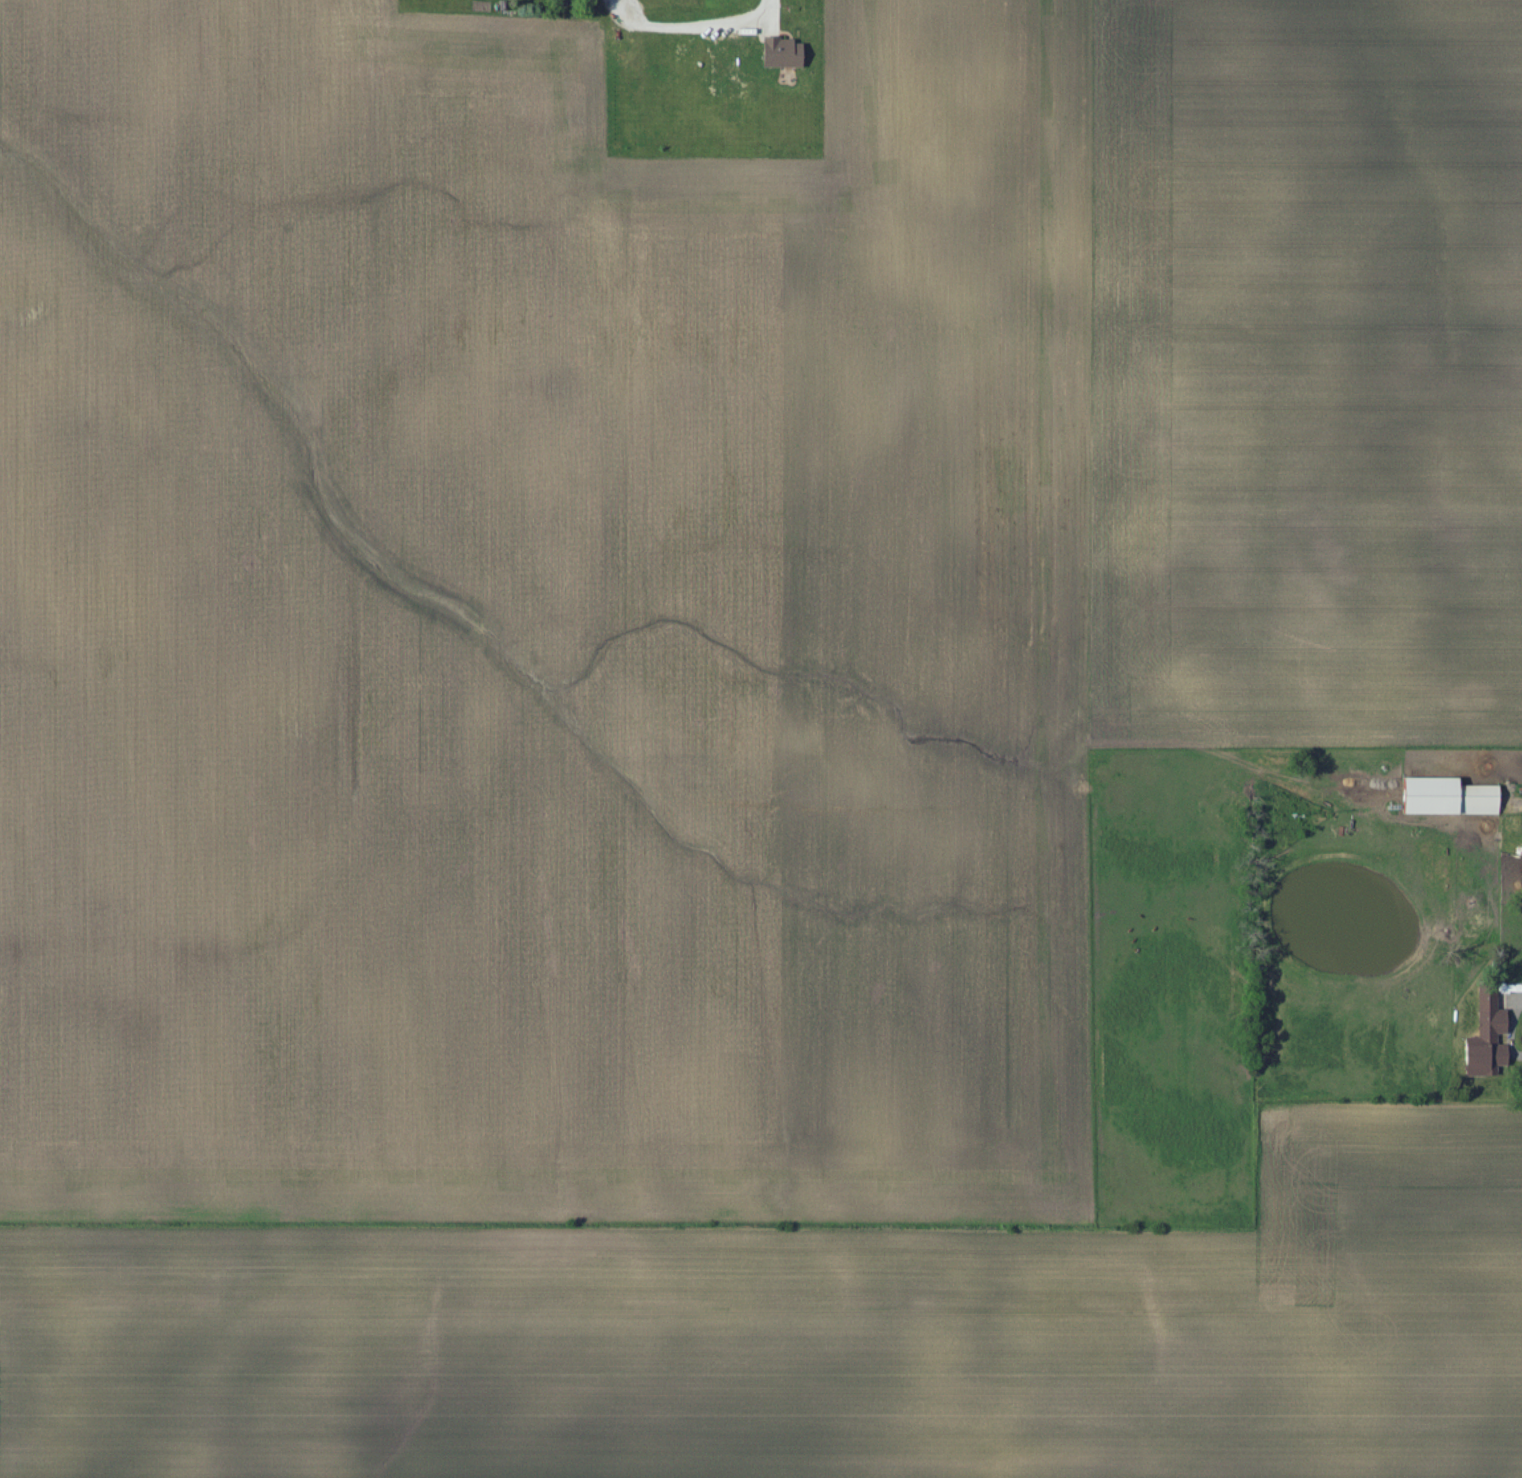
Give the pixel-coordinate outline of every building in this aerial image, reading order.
[(1500,815),(1500,787),(1460,787),(1460,781),(1406,780),(1406,814),(1500,815)]
